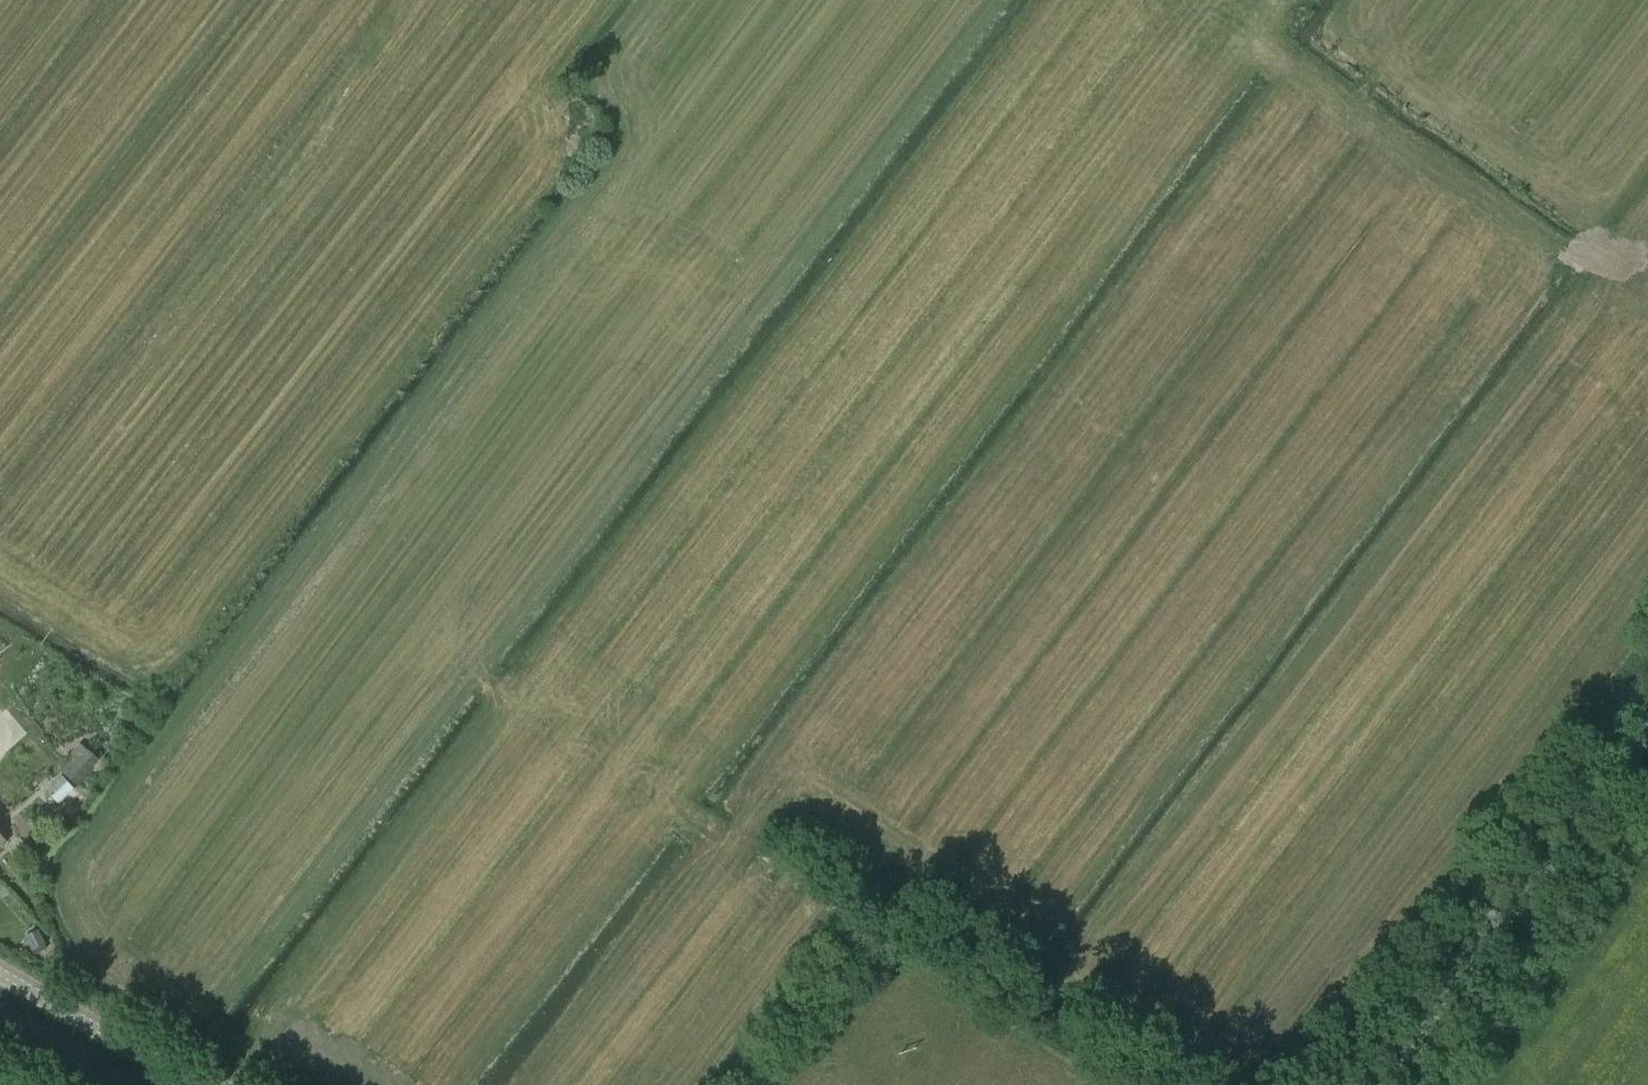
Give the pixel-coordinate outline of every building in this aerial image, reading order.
[(78,785),(79,783),(78,782),(96,759),(78,745),(58,769),(78,785)] [(59,804),(75,789),(61,775),(45,790),(59,804)] [(38,931),(26,937),(32,950),(45,944),(38,931)]
